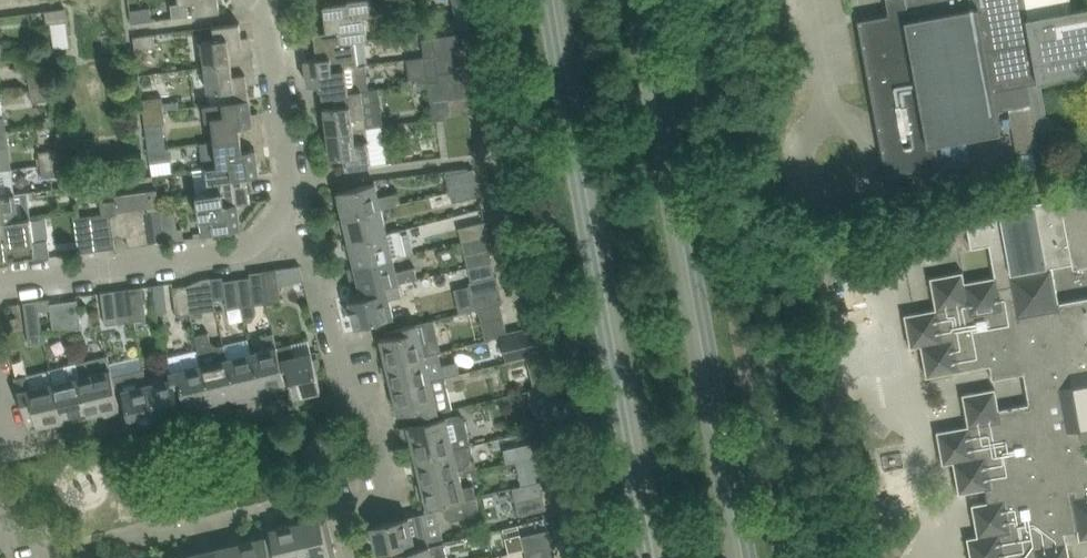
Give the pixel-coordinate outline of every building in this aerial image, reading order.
[(180,3),(172,5),(174,17),(221,11),(219,0),(180,0),(180,3)] [(324,5),(328,31),(342,29),(344,42),(356,40),(368,38),(365,15),(382,13),(380,0),(350,0),(351,2),(324,5)] [(479,0),(454,0),(460,27),(484,22),(479,0)] [(909,11),(890,15),(858,20),(876,118),(888,179),(892,178),(942,169),(937,143),(1002,131),(998,111),(1031,104),(1036,129),(1043,128),(1086,158),(1086,142),(1047,114),(1041,81),(1086,73),(1086,7),(1073,9),(1071,0),(907,0),(909,11)] [(66,7),(45,10),(47,23),(68,20),(66,7)] [(131,9),(132,22),(153,20),(151,7),(131,9)] [(203,40),(206,65),(233,62),(231,50),(244,48),(241,22),(214,26),(216,38),(203,40)] [(334,68),(359,65),(356,40),(344,42),(342,29),(328,31),(315,32),(318,57),(333,55),(334,68)] [(134,36),(136,49),(157,47),(155,34),(134,36)] [(434,37),(436,55),(462,51),(459,34),(434,37)] [(462,51),(438,55),(440,72),(464,69),(462,51)] [(323,83),(324,95),(336,93),(362,90),(362,89),(370,88),(367,64),(359,65),(334,68),(333,55),(318,57),(306,59),(310,85),(323,83)] [(222,89),(224,101),(250,98),(247,72),(234,74),(233,62),(206,65),(210,91),(222,89)] [(29,76),(31,89),(51,86),(49,73),(29,76)] [(439,80),(444,118),(470,114),(465,76),(439,80)] [(51,86),(31,89),(32,102),(53,99),(51,86)] [(338,106),(325,107),(328,133),(367,128),(362,90),(336,93),(338,106)] [(143,99),(144,112),(165,109),(163,97),(143,99)] [(213,115),(216,141),(242,137),(241,125),(254,124),(250,98),(224,101),(206,104),(208,116),(213,115)] [(1031,104),(1009,109),(1017,152),(1039,148),(1036,129),(1031,104)] [(165,109),(144,112),(146,125),(167,122),(165,109)] [(470,114),(444,118),(449,155),(475,152),(470,114)] [(367,128),(328,133),(332,158),(345,157),(346,169),(372,166),(387,164),(382,126),(367,128)] [(0,131),(0,147),(11,146),(9,130),(7,130),(0,131)] [(216,141),(201,143),(204,168),(207,167),(233,164),(234,177),(260,173),(258,159),(257,148),(244,149),(242,137),(216,141)] [(968,142),(942,146),(946,168),(972,163),(968,142)] [(149,150),(151,163),(171,160),(170,147),(149,150)] [(39,152),(41,164),(61,161),(59,149),(39,152)] [(61,161),(41,164),(42,177),(63,174),(61,161)] [(194,169),(198,194),(224,191),(225,203),(251,200),(248,175),(260,174),(260,173),(234,177),(233,164),(207,167),(204,168),(194,169)] [(468,167),(445,170),(446,175),(450,188),(477,182),(474,168),(469,169),(468,167)] [(16,193),(13,168),(0,169),(0,195),(16,193)] [(477,182),(450,188),(453,202),(481,195),(477,182)] [(338,191),(344,217),(382,208),(399,204),(396,193),(379,197),(376,183),(338,191)] [(158,189),(145,191),(147,207),(160,205),(158,189)] [(8,232),(6,219),(31,216),(28,191),(16,193),(0,195),(0,233),(8,232)] [(224,191),(198,194),(203,236),(217,235),(217,231),(242,227),(238,202),(251,200),(225,203),(224,191)] [(974,213),(980,246),(999,242),(1004,274),(965,281),(963,271),(931,277),(936,308),(905,314),(911,347),(921,345),(927,376),(995,364),(997,378),(1024,373),(1030,403),(1000,408),(996,387),(963,393),(969,425),(937,431),(943,463),(954,461),(960,493),(991,487),(994,499),(972,503),(978,535),(968,537),(972,557),(1070,557),(1066,531),(1078,529),(1080,539),(1086,538),(1086,457),(1083,438),(1086,437),(1086,193),(974,213)] [(126,198),(117,199),(118,211),(124,210),(127,210),(126,198)] [(117,199),(101,201),(102,213),(111,212),(118,211),(117,199)] [(147,207),(142,208),(147,244),(166,241),(166,240),(164,230),(161,205),(160,205),(147,207)] [(127,210),(124,210),(127,236),(128,246),(147,244),(142,208),(127,210)] [(344,217),(350,241),(388,232),(382,208),(344,217)] [(118,211),(111,212),(114,238),(127,236),(124,210),(118,211)] [(102,213),(93,214),(97,250),(116,248),(114,238),(111,212),(102,213)] [(97,250),(93,214),(74,217),(79,253),(97,250)] [(0,233),(0,259),(32,255),(33,258),(51,256),(49,239),(35,241),(31,216),(6,219),(8,232),(0,233)] [(459,227),(462,241),(490,234),(487,221),(459,227)] [(183,227),(164,230),(166,240),(185,238),(183,227)] [(350,241),(356,266),(394,257),(407,254),(402,229),(388,232),(350,241)] [(462,241),(466,255),(469,267),(493,261),(490,249),(493,248),(490,234),(462,241)] [(356,266),(362,291),(399,282),(418,277),(415,267),(397,271),(394,257),(356,266)] [(301,265),(263,270),(264,282),(267,303),(282,301),(279,283),(304,279),(301,265)] [(251,276),(237,278),(241,306),(255,304),(252,284),(264,282),(263,270),(250,271),(251,276)] [(470,282),(473,295),(501,289),(497,276),(470,282)] [(200,283),(187,284),(190,312),(204,311),(204,312),(217,311),(212,277),(200,278),(200,283)] [(241,306),(237,278),(224,280),(227,308),(241,306)] [(370,295),(350,299),(356,326),(392,317),(394,317),(390,299),(403,296),(400,283),(399,282),(369,289),(370,295)] [(165,284),(154,285),(157,304),(167,303),(165,284)] [(190,312),(187,284),(173,286),(177,314),(190,312)] [(143,286),(129,288),(133,320),(147,319),(143,286)] [(133,320),(129,288),(102,291),(106,324),(133,320)] [(501,289),(473,295),(476,309),(504,303),(501,289)] [(78,299),(64,301),(68,329),(82,327),(78,299)] [(38,300),(24,301),(28,334),(30,344),(44,342),(42,332),(38,300)] [(68,329),(64,301),(51,303),(54,331),(68,329)] [(503,314),(480,320),(485,339),(502,335),(507,334),(507,333),(503,314)] [(387,337),(381,338),(387,364),(439,351),(442,351),(434,319),(432,319),(417,323),(408,325),(386,330),(387,337)] [(539,325),(525,329),(532,356),(546,353),(539,325)] [(507,334),(502,335),(509,362),(518,360),(532,356),(525,329),(507,333),(507,334)] [(196,335),(200,350),(212,402),(236,396),(227,358),(224,344),(219,345),(212,341),(209,331),(196,335)] [(256,351),(252,352),(261,390),(285,384),(283,377),(276,347),(273,332),(262,335),(265,349),(256,351)] [(278,346),(276,347),(283,377),(285,377),(290,376),(295,396),(321,389),(312,352),(296,356),(292,343),(278,346)] [(200,350),(168,358),(169,364),(179,403),(180,403),(185,401),(186,408),(212,402),(200,350)] [(387,364),(393,388),(445,376),(461,372),(458,361),(442,365),(439,351),(387,364)] [(252,352),(227,358),(236,396),(261,390),(252,352)] [(112,402),(119,400),(113,377),(108,356),(76,363),(88,414),(113,408),(112,402)] [(63,420),(88,414),(76,363),(63,366),(66,379),(55,382),(63,420)] [(161,380),(148,383),(157,421),(182,415),(179,403),(169,364),(168,364),(158,367),(161,380)] [(63,420),(55,382),(51,368),(16,377),(26,422),(37,420),(38,426),(63,420)] [(113,377),(119,400),(125,399),(127,409),(132,427),(157,421),(148,383),(145,369),(113,377)] [(445,376),(393,388),(399,414),(405,412),(407,419),(453,408),(445,376)] [(554,405),(540,409),(544,427),(558,424),(559,424),(554,405)] [(127,409),(118,411),(122,426),(122,429),(132,427),(127,409)] [(456,414),(402,427),(405,441),(412,439),(416,457),(472,444),(467,420),(466,418),(465,417),(462,415),(459,414),(456,414)] [(558,424),(544,427),(551,454),(564,451),(558,424)] [(551,454),(544,427),(531,430),(537,457),(551,454)] [(422,482),(460,473),(477,469),(472,444),(416,457),(422,482)] [(516,501),(544,494),(540,481),(538,481),(533,459),(532,456),(516,460),(522,485),(513,487),(516,501)] [(428,507),(443,504),(477,496),(474,485),(463,487),(460,473),(422,482),(428,507)] [(544,494),(516,501),(519,515),(543,509),(547,508),(544,494)] [(477,496),(443,504),(445,516),(452,520),(475,515),(479,508),(477,496)] [(392,554),(430,545),(422,513),(371,525),(377,552),(397,547),(399,552),(392,554)] [(296,523),(304,557),(338,557),(329,520),(322,521),(321,517),(296,523)] [(266,536),(271,557),(304,557),(296,523),(271,529),(265,530),(266,536)] [(522,535),(525,549),(552,543),(549,529),(522,535)] [(241,542),(245,557),(271,557),(266,536),(241,542)] [(217,548),(219,557),(245,557),(241,542),(240,537),(228,540),(229,545),(217,548)] [(393,557),(448,557),(444,542),(430,545),(392,554),(393,557)] [(525,549),(527,557),(556,557),(552,543),(525,549)] [(192,554),(193,557),(219,557),(217,548),(192,554)]
